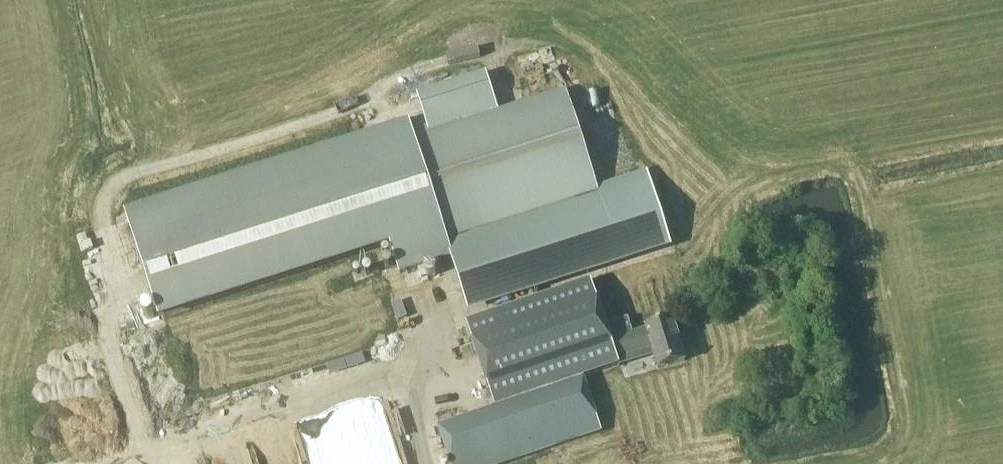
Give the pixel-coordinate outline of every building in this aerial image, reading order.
[(430,132),(499,110),(487,72),(417,95),(427,125),(430,132)] [(565,89),(499,110),(430,132),(427,125),(411,131),(446,241),(598,193),(565,89)] [(406,123),(127,214),(160,316),(389,241),(401,274),(453,259),(446,241),(411,131),(406,123)] [(649,177),(630,183),(598,193),(446,241),(453,259),(469,313),(671,249),(649,177)] [(605,325),(591,282),(467,325),(496,409),(585,378),(606,371),(599,353),(613,348),(605,325)] [(606,371),(654,355),(658,367),(685,359),(673,319),(646,327),(632,331),(628,318),(605,325),(613,348),(599,353),(606,371)] [(442,427),(455,463),(501,463),(602,428),(585,378),(496,409),(442,427)] [(100,463),(97,453),(71,459),(72,463),(100,463)]
